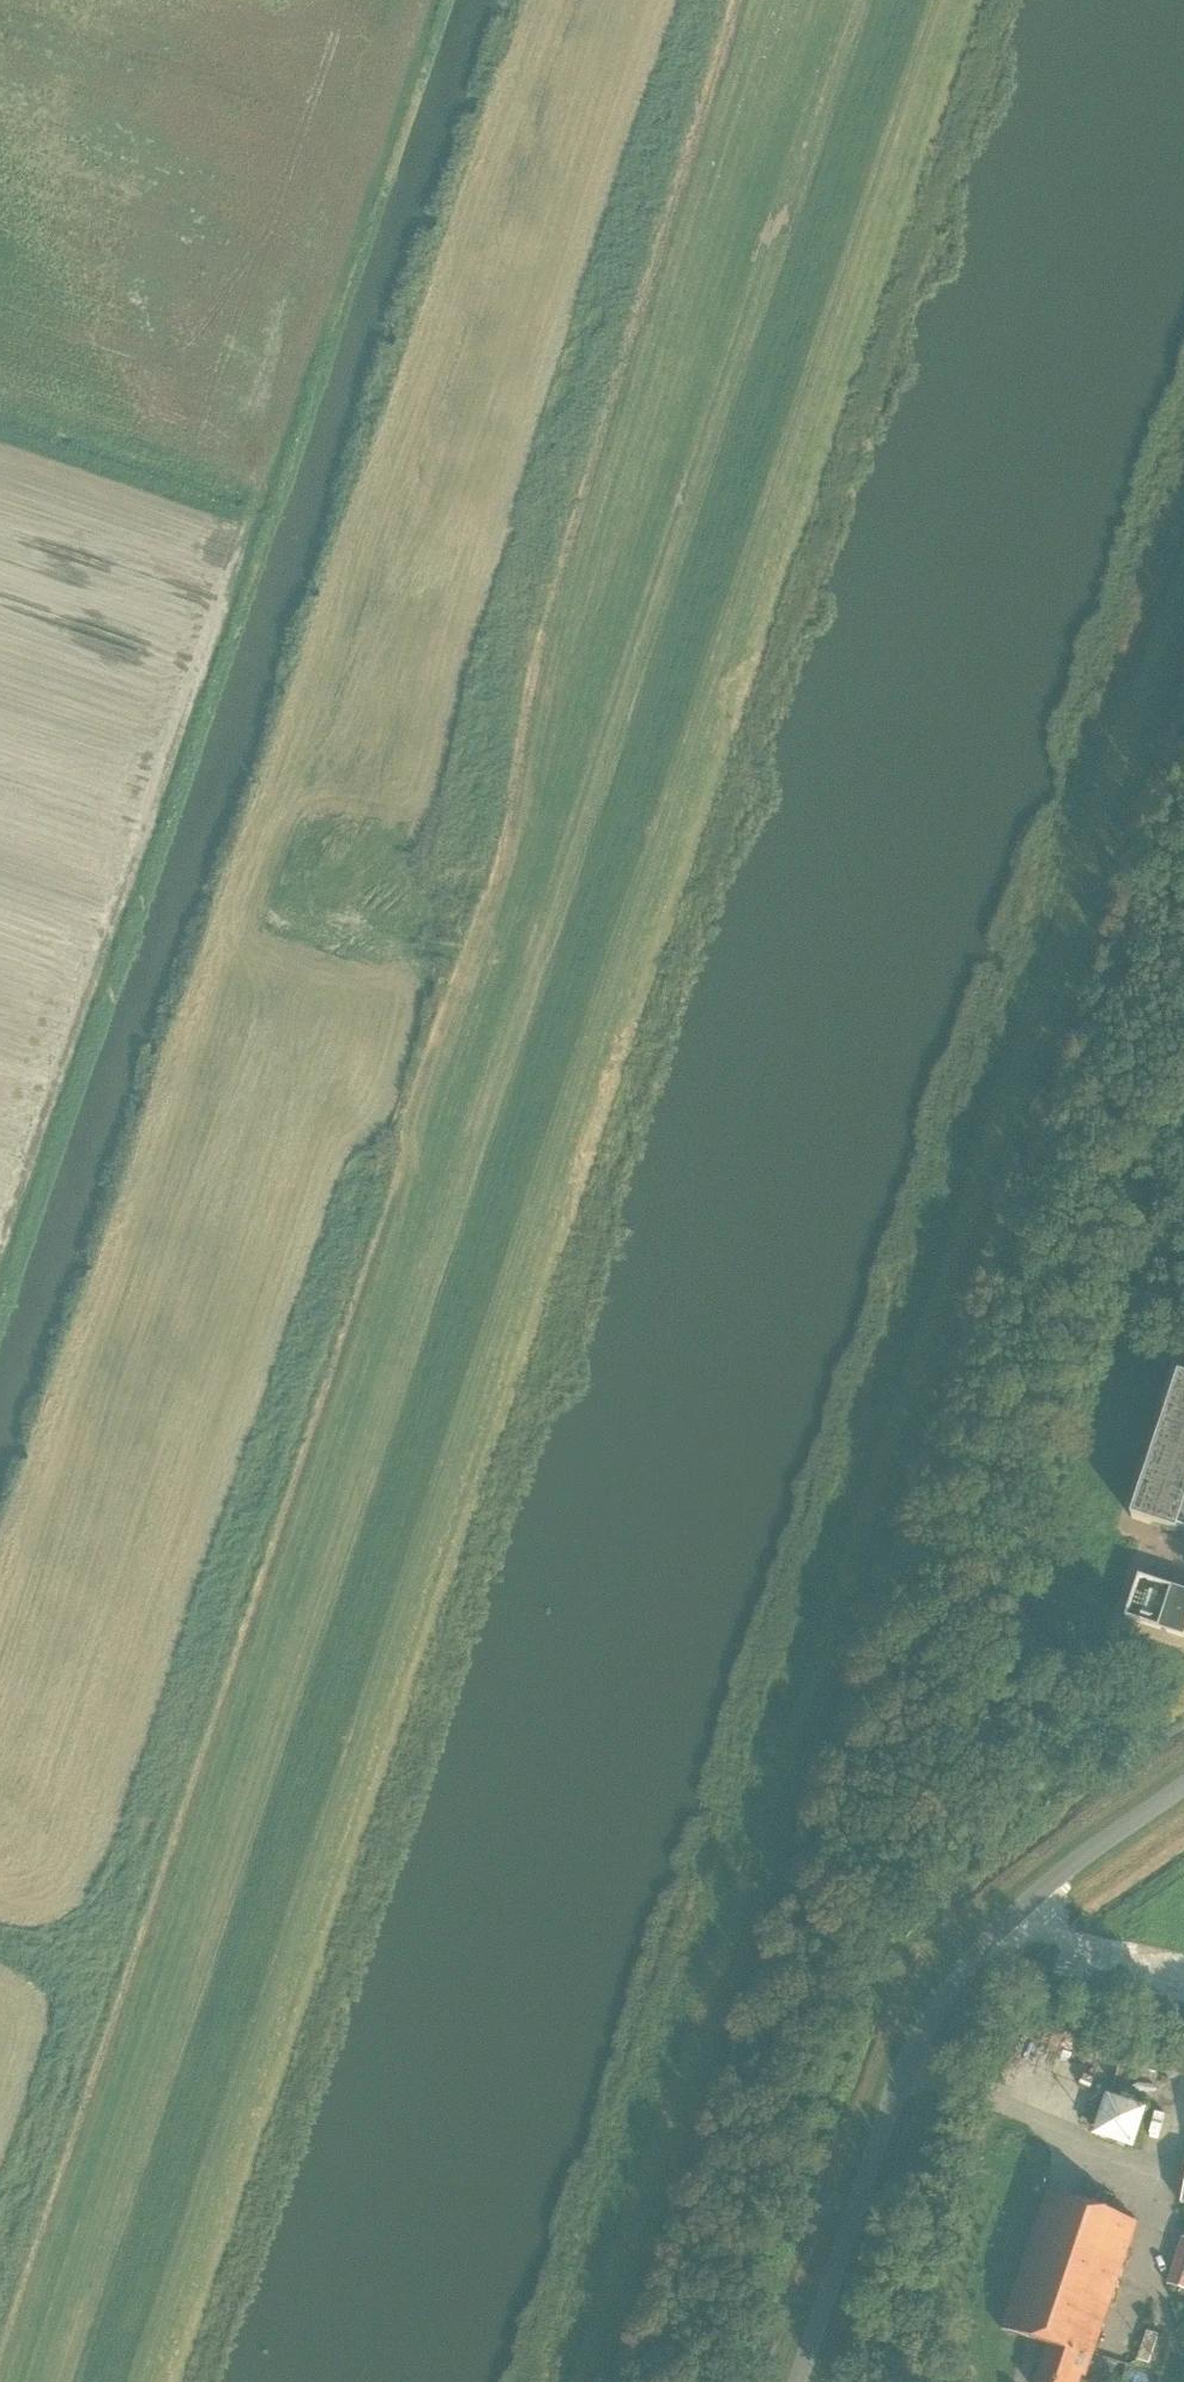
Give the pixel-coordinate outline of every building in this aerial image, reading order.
[(1181,1374),(1132,1516),(1178,1534),(1179,1528),(1183,1530),(1183,1375),(1181,1374)] [(1125,1616),(1183,1636),(1183,1590),(1139,1574),(1125,1616)] [(1119,2066),(1109,2095),(1123,2099),(1133,2071),(1119,2066)] [(1107,2094),(1093,2136),(1134,2149),(1149,2108),(1123,2099),(1109,2095),(1107,2094)] [(1034,2381),(1083,2381),(1084,2379),(1088,2380),(1140,2223),(1047,2192),(1000,2331),(1046,2346),(1034,2381)] [(1183,2287),(1183,2236),(1168,2282),(1183,2287)] [(1149,2361),(1158,2334),(1148,2330),(1139,2358),(1149,2361)]
